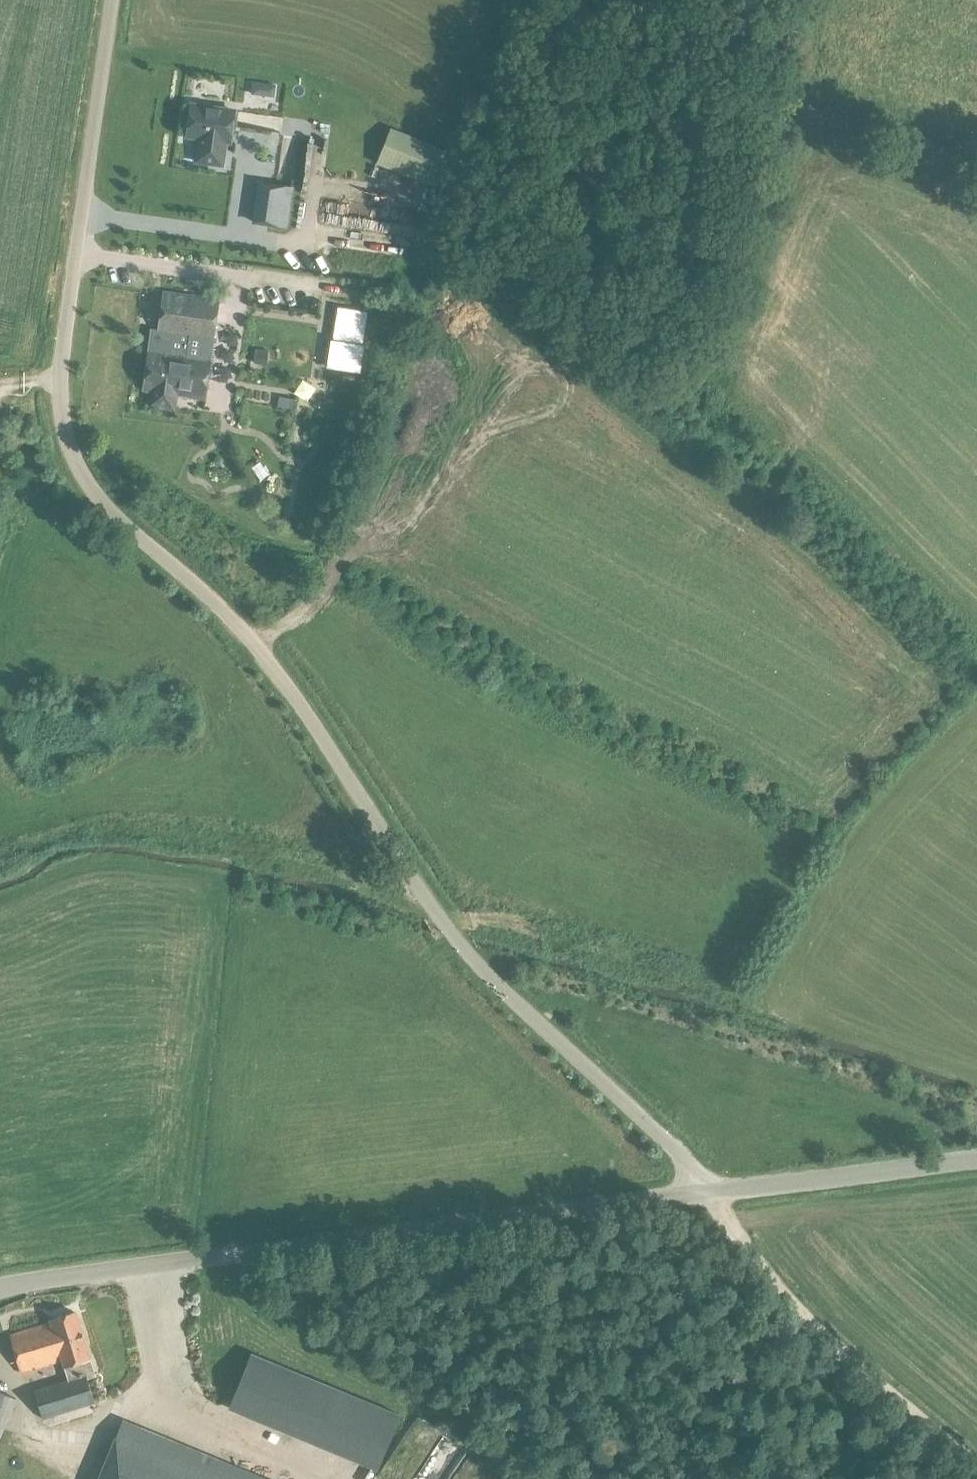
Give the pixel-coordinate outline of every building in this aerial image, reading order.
[(230,142),(234,111),(192,105),(187,136),(199,138),(196,162),(223,166),(226,142),(230,142)] [(392,127),(377,164),(441,190),(455,153),(392,127)] [(255,223),(286,227),(292,188),(260,183),(255,223)] [(144,390),(181,395),(207,399),(220,300),(164,293),(159,331),(152,330),(144,390)] [(368,311),(337,307),(328,367),(360,371),(368,311)] [(268,350),(256,349),(255,362),(267,363),(268,350)] [(91,1358),(90,1358),(76,1312),(51,1320),(52,1322),(11,1335),(23,1373),(64,1360),(66,1365),(65,1366),(68,1378),(70,1385),(89,1379),(98,1376),(91,1358)] [(218,1392),(217,1409),(371,1466),(375,1466),(376,1440),(346,1429),(369,1430),(373,1419),(374,1399),(270,1360),(276,1361),(250,1351),(242,1351),(240,1359),(240,1353),(229,1382),(222,1381),(218,1392)] [(68,1378),(35,1389),(44,1419),(97,1403),(89,1379),(70,1385),(68,1378)] [(18,1398),(0,1390),(0,1438),(18,1398)] [(124,1424),(101,1478),(258,1478),(124,1424)]
